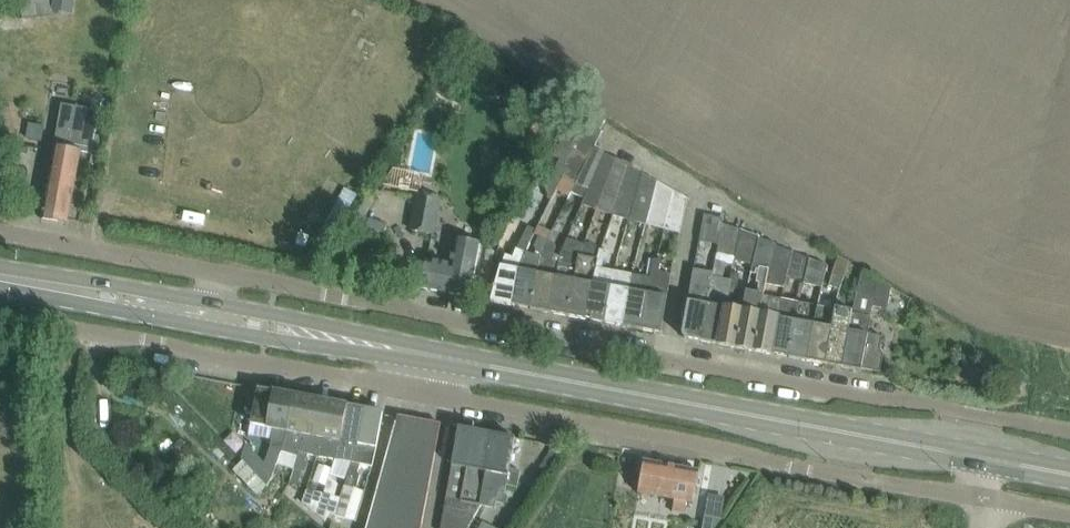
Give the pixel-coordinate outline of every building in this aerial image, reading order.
[(22,20),(51,17),(49,0),(20,0),(22,20)] [(42,213),(41,220),(67,224),(68,218),(71,202),(81,152),(91,155),(99,112),(61,105),(54,147),(48,146),(45,158),(43,173),(49,174),(42,213)] [(558,160),(543,188),(548,197),(547,199),(551,201),(555,193),(561,180),(568,165),(573,157),(575,153),(595,122),(597,118),(585,112),(583,115),(564,147),(560,145),(554,157),(558,160)] [(568,165),(561,180),(576,188),(595,149),(602,133),(600,132),(603,127),(605,122),(597,118),(595,122),(575,153),(573,157),(568,165)] [(42,145),(44,129),(28,126),(25,142),(42,145)] [(576,188),(572,193),(585,199),(605,154),(595,149),(576,188)] [(585,199),(582,206),(598,212),(616,160),(605,154),(585,199)] [(598,212),(594,223),(599,224),(602,214),(613,217),(629,167),(616,160),(598,212)] [(629,167),(613,217),(629,222),(642,174),(629,167)] [(642,174),(629,222),(646,227),(657,184),(642,174)] [(657,184),(646,227),(662,231),(672,193),(657,184)] [(672,193),(662,231),(679,236),(686,200),(672,193)] [(439,198),(419,194),(412,232),(432,236),(439,198)] [(721,232),(722,225),(723,220),(705,214),(699,241),(717,244),(719,231),(721,232)] [(722,280),(726,267),(726,265),(733,267),(733,264),(734,262),(740,231),(722,225),(721,232),(719,231),(717,244),(714,264),(712,275),(712,278),(722,280)] [(512,306),(522,255),(536,231),(528,227),(517,250),(516,250),(512,258),(505,256),(501,267),(491,303),(512,307),(512,306)] [(753,266),(758,240),(759,238),(740,231),(734,262),(753,266)] [(531,310),(540,260),(540,258),(549,241),(538,237),(534,244),(538,245),(533,257),(522,255),(512,306),(530,309),(530,310),(531,310)] [(470,297),(474,276),(480,243),(455,239),(450,266),(427,262),(421,289),(470,298),(470,297)] [(754,352),(764,297),(763,297),(765,288),(775,249),(775,246),(758,240),(753,266),(751,274),(758,275),(756,283),(759,284),(757,295),(747,293),(743,313),(736,349),(754,352)] [(549,314),(559,263),(560,258),(553,256),(556,248),(553,242),(549,241),(540,258),(540,260),(531,310),(549,314)] [(785,279),(792,255),(775,249),(765,288),(783,291),(785,279)] [(574,281),(579,266),(583,257),(561,253),(560,258),(559,263),(549,314),(568,317),(574,281)] [(611,288),(615,273),(602,271),(603,261),(606,261),(608,254),(599,253),(598,260),(596,269),(587,320),(605,323),(611,288)] [(804,283),(810,261),(792,255),(785,279),(802,282),(804,283)] [(587,320),(596,269),(598,260),(583,257),(579,266),(574,281),(568,317),(586,321),(586,320),(587,320)] [(661,332),(665,310),(672,276),(659,274),(661,263),(654,261),(651,280),(641,331),(662,335),(662,332),(661,332)] [(826,267),(810,261),(804,283),(804,285),(821,289),(826,267)] [(840,282),(848,266),(839,261),(832,273),(827,288),(838,291),(840,282)] [(707,306),(711,286),(712,278),(712,275),(694,272),(692,283),(682,334),(682,335),(682,337),(683,338),(684,339),(686,339),(700,342),(707,306)] [(630,292),(633,277),(615,273),(611,288),(605,323),(622,326),(622,327),(623,328),(630,292)] [(862,273),(857,294),(873,299),(871,308),(872,308),(887,311),(890,289),(862,273)] [(736,349),(743,313),(747,293),(736,291),(739,275),(732,274),(730,282),(718,346),(736,349)] [(474,276),(470,297),(483,299),(488,279),(474,276)] [(641,331),(651,280),(633,277),(630,292),(623,328),(641,331)] [(730,282),(722,280),(712,278),(711,286),(707,306),(700,342),(718,346),(730,282)] [(852,314),(842,369),(861,372),(861,370),(880,373),(883,356),(880,350),(882,337),(868,335),(871,317),(872,308),(871,308),(873,299),(857,294),(852,314)] [(771,355),(778,319),(782,300),(764,297),(754,352),(771,355)] [(788,358),(795,322),(799,304),(782,300),(778,319),(771,355),(788,358)] [(806,362),(813,326),(817,307),(799,304),(795,322),(788,358),(788,359),(806,362)] [(824,365),(831,329),(834,311),(817,307),(813,326),(806,362),(824,365)] [(842,369),(852,314),(850,314),(851,310),(834,307),(834,311),(831,329),(824,365),(842,369)] [(287,432),(294,396),(258,389),(251,425),(273,430),(271,447),(265,464),(247,446),(244,461),(244,462),(268,487),(273,479),(281,452),(287,432)] [(305,436),(312,399),(294,396),(287,432),(281,452),(297,457),(305,436)] [(316,458),(323,439),(329,403),(312,399),(305,436),(297,457),(296,461),(304,464),(307,456),(316,458)] [(340,442),(347,406),(329,403),(323,439),(316,458),(335,461),(340,442)] [(358,446),(365,409),(347,406),(340,442),(335,461),(352,463),(358,446)] [(379,435),(383,413),(365,409),(358,446),(352,463),(343,490),(354,494),(360,477),(357,476),(360,465),(372,468),(379,435)] [(440,425),(397,417),(367,527),(421,527),(440,425)] [(493,435),(459,428),(441,527),(468,527),(480,506),(483,491),(493,435)] [(517,487),(520,472),(509,470),(515,439),(493,435),(483,491),(480,506),(495,509),(496,502),(503,504),(506,485),(517,487)] [(307,465),(304,464),(296,461),(293,470),(294,470),(289,484),(299,487),(302,473),(305,474),(307,465)] [(244,462),(234,472),(254,492),(258,497),(268,487),(244,462)] [(692,504),(698,472),(644,462),(638,494),(675,501),(672,512),(683,514),(685,503),(692,504)] [(276,495),(281,503),(288,490),(272,481),(268,489),(276,495)] [(343,490),(340,500),(335,516),(355,524),(363,497),(354,494),(343,490)] [(306,491),(301,505),(317,517),(324,496),(307,492),(306,491)] [(324,496),(317,517),(325,524),(329,516),(334,518),(335,516),(340,500),(324,496)]
